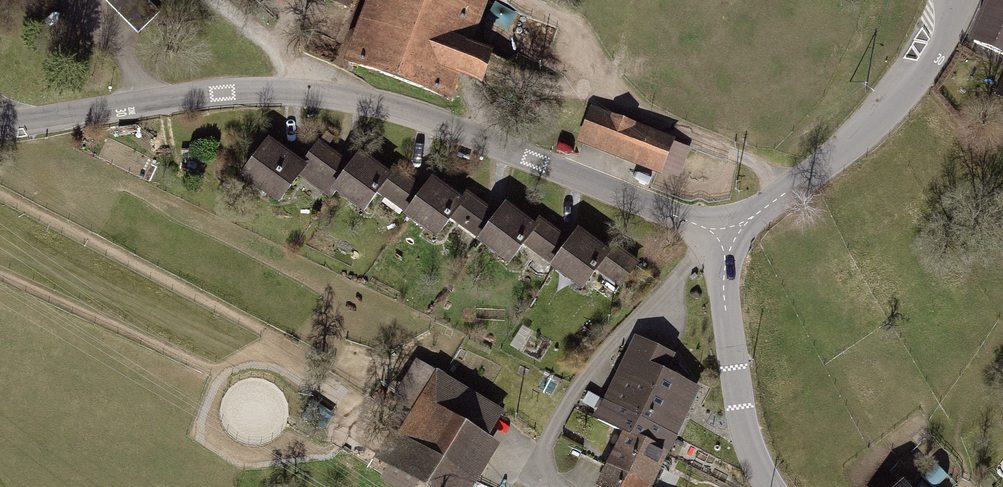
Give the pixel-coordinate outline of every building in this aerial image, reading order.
[(164,10),(153,0),(92,0),(82,10),(124,51),(164,10)] [(322,5),(345,13),(350,0),(324,0),(322,5)] [(342,71),(447,111),(456,88),(474,95),(487,62),(470,56),(489,5),(477,0),(369,0),(342,71)] [(967,51),(1002,67),(1002,3),(996,0),(991,0),(967,51)] [(661,178),(674,142),(591,111),(577,147),(661,178)] [(237,186),(276,213),(297,184),(304,173),(300,171),(265,146),(237,186)] [(297,184),(356,225),(373,200),(387,181),(356,160),(348,171),(315,149),(300,171),(304,173),(297,184)] [(399,227),(432,250),(448,228),(463,207),(430,184),(424,193),(394,171),(387,181),(373,200),(403,221),(399,227)] [(471,251),(503,273),(518,251),(531,233),(499,210),(493,218),(467,201),(463,207),(448,228),(474,246),(471,251)] [(614,295),(635,267),(613,252),(607,260),(572,235),(566,243),(538,224),(531,233),(518,251),(545,270),(542,275),(578,300),(592,280),(614,295)] [(604,402),(679,438),(702,391),(670,376),(678,358),(636,338),(604,402)] [(379,469),(406,486),(476,486),(497,455),(485,447),(503,419),(415,363),(392,399),(415,414),(379,469)] [(679,438),(604,402),(594,422),(622,436),(669,459),(679,438)] [(643,486),(655,486),(669,459),(622,436),(616,449),(606,469),(643,486)] [(606,469),(597,486),(643,486),(606,469)]
